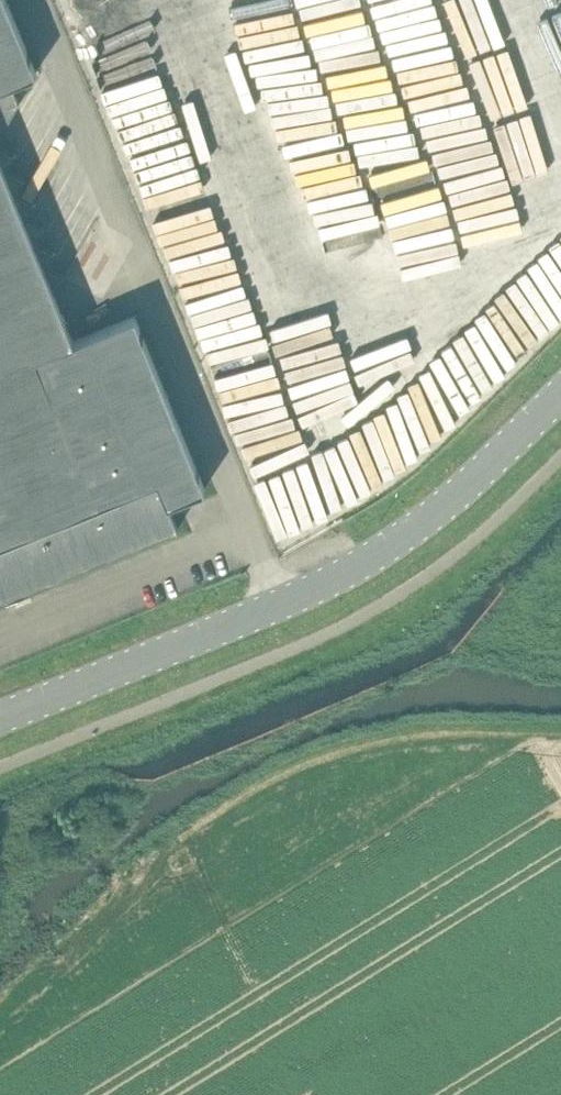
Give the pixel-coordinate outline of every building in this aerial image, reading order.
[(36,73),(6,0),(0,0),(0,87),(36,73)] [(125,69),(127,83),(167,77),(165,64),(125,69)] [(384,79),(385,95),(426,94),(425,78),(384,79)] [(139,127),(161,120),(158,111),(136,118),(139,127)] [(145,165),(203,145),(199,133),(141,154),(145,165)] [(200,160),(223,150),(219,140),(196,149),(200,160)] [(378,165),(395,154),(388,143),(371,155),(378,165)] [(0,159),(0,600),(178,527),(168,503),(205,488),(135,315),(74,340),(0,159)] [(457,182),(456,159),(420,159),(421,183),(457,182)] [(226,272),(249,265),(246,256),(223,263),(226,272)] [(332,354),(311,365),(323,389),(344,378),(332,354)] [(298,373),(275,380),(279,390),(301,382),(298,373)] [(254,422),(289,407),(284,397),(249,412),(254,422)] [(351,400),(339,403),(349,438),(361,434),(351,400)] [(317,460),(315,461),(298,421),(267,435),(285,476),(280,478),(301,526),(358,502),(341,464),(322,473),(317,460)]
